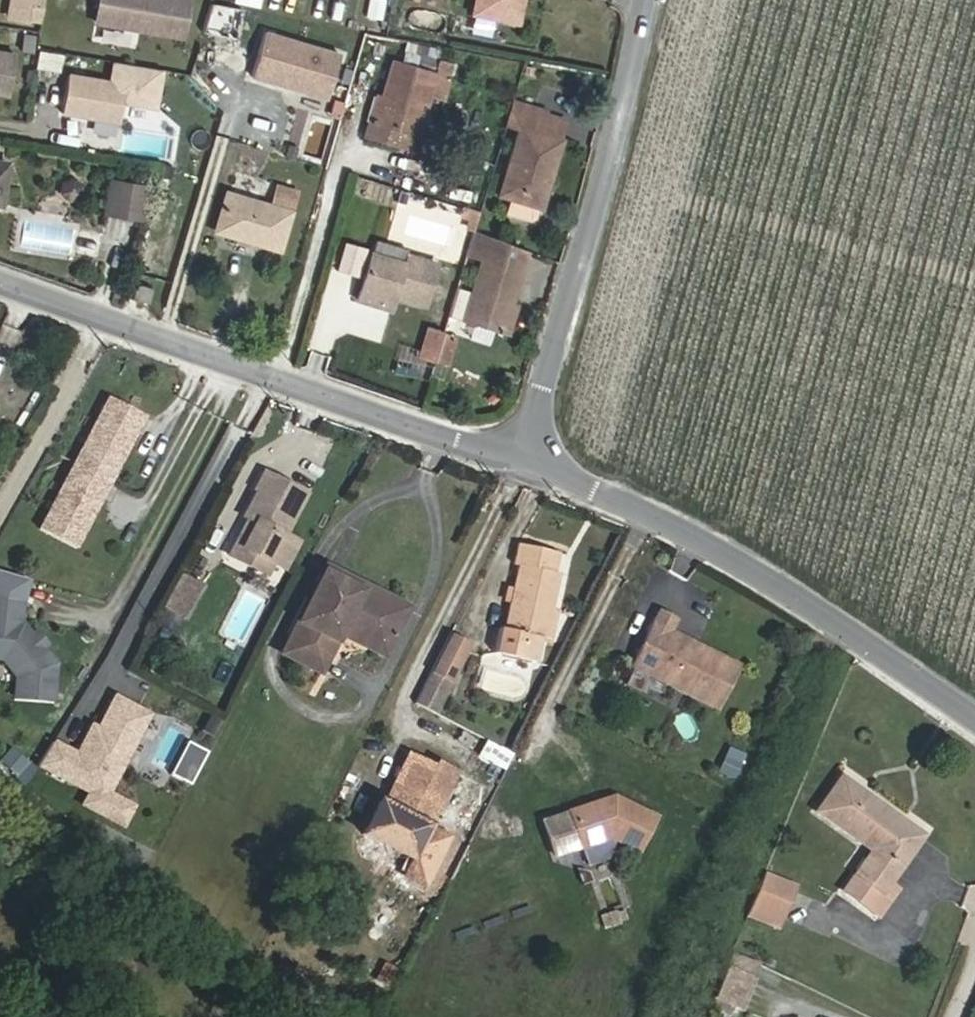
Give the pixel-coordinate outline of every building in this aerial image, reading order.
[(43,22),(47,0),(13,0),(11,17),(43,22)] [(190,0),(189,0),(102,0),(98,25),(184,39),(190,0)] [(365,19),(382,21),(384,0),(366,0),(365,19)] [(470,14),(489,19),(492,8),(515,13),(518,0),(473,0),(470,14)] [(489,19),(514,24),(515,13),(492,8),(489,19)] [(331,103),(345,59),(269,36),(256,80),(331,103)] [(34,69),(59,71),(61,52),(35,50),(34,69)] [(17,57),(0,54),(0,96),(10,97),(17,57)] [(161,104),(165,74),(117,66),(114,86),(128,88),(126,98),(161,104)] [(399,67),(387,103),(379,130),(370,126),(366,141),(385,147),(409,69),(399,67)] [(430,139),(419,136),(437,77),(409,69),(385,147),(424,159),(430,139)] [(126,98),(128,88),(114,86),(69,79),(63,117),(121,127),(126,98)] [(387,103),(379,100),(370,126),(379,130),(387,103)] [(507,130),(520,134),(499,201),(510,205),(540,214),(563,144),(558,143),(565,122),(514,106),(507,130)] [(402,175),(398,185),(423,193),(426,182),(402,175)] [(60,193),(69,201),(80,197),(82,187),(73,178),(63,182),(60,193)] [(110,217),(145,223),(151,192),(113,185),(110,217)] [(289,253),(307,192),(290,186),(281,209),(235,195),(224,234),(289,253)] [(534,232),(540,214),(510,205),(506,222),(534,232)] [(478,226),(481,217),(464,213),(461,221),(478,226)] [(106,216),(102,238),(132,243),(136,222),(106,216)] [(468,312),(465,322),(469,323),(495,332),(502,334),(512,304),(527,252),(476,233),(468,258),(483,262),(476,290),(475,290),(468,312)] [(407,261),(405,268),(373,258),(360,302),(392,314),(396,301),(416,307),(427,267),(407,261)] [(426,310),(438,270),(427,267),(416,307),(426,310)] [(137,288),(131,304),(144,308),(148,292),(137,288)] [(453,290),(447,319),(460,321),(465,292),(453,290)] [(509,336),(518,306),(512,304),(502,334),(509,336)] [(492,344),(495,332),(469,323),(465,335),(492,344)] [(431,326),(422,355),(437,359),(444,337),(446,330),(431,326)] [(437,359),(449,362),(456,341),(444,337),(437,359)] [(98,477),(108,483),(136,434),(126,428),(135,412),(110,398),(73,463),(98,477)] [(136,434),(145,419),(135,412),(126,428),(136,434)] [(36,528),(72,548),(100,498),(90,492),(98,477),(73,463),(36,528)] [(254,490),(261,494),(247,522),(258,528),(246,552),(271,566),(284,573),(297,545),(281,538),(302,496),(262,475),(254,490)] [(100,498),(108,483),(98,477),(90,492),(100,498)] [(247,522),(227,561),(264,580),(271,566),(246,552),(258,528),(247,522)] [(537,669),(550,611),(558,612),(567,575),(558,573),(563,555),(521,544),(516,568),(525,570),(509,634),(502,632),(496,658),(537,669)] [(182,571),(166,601),(168,603),(184,611),(191,615),(207,582),(182,571)] [(376,594),(329,571),(324,581),(371,605),(376,594)] [(23,607),(29,586),(0,577),(0,605),(23,607)] [(324,581),(283,659),(296,667),(303,652),(329,664),(340,643),(346,632),(391,653),(411,612),(376,594),(371,605),(324,581)] [(0,605),(0,674),(7,684),(4,707),(46,712),(51,673),(20,632),(23,607),(0,605)] [(665,637),(672,623),(656,614),(628,669),(713,712),(735,669),(694,647),(692,651),(665,637)] [(340,643),(385,664),(391,653),(346,632),(340,643)] [(441,651),(424,684),(441,693),(458,660),(441,651)] [(321,680),(329,664),(303,652),(296,667),(321,680)] [(424,684),(411,711),(428,719),(441,693),(424,684)] [(70,754),(50,743),(31,770),(81,795),(75,808),(119,830),(131,806),(106,793),(146,714),(107,695),(91,728),(84,725),(70,754)] [(27,762),(9,747),(0,758),(0,766),(14,777),(27,762)] [(740,782),(746,767),(734,761),(727,776),(740,782)] [(413,847),(404,862),(430,875),(445,843),(420,831),(447,777),(422,765),(420,771),(405,763),(385,803),(390,806),(370,846),(394,857),(403,841),(413,847)] [(878,844),(846,889),(873,907),(894,877),(926,833),(844,775),(823,805),(878,844)] [(653,818),(612,799),(568,814),(580,849),(610,839),(637,852),(653,818)] [(379,801),(359,840),(370,846),(390,806),(385,803),(379,801)] [(580,849),(568,814),(543,823),(556,858),(580,849)] [(463,852),(445,843),(430,875),(447,883),(463,852)] [(769,913),(784,920),(798,885),(768,873),(754,907),(769,913)] [(608,907),(622,903),(613,875),(600,879),(608,907)] [(881,913),(902,883),(894,877),(873,907),(881,913)] [(769,913),(754,907),(732,959),(747,967),(769,913)] [(602,927),(627,923),(625,909),(600,914),(602,927)] [(374,980),(388,986),(396,968),(382,962),(374,980)] [(740,1016),(754,985),(726,973),(709,1013),(719,1016),(732,1016),(733,1013),(740,1016)]
